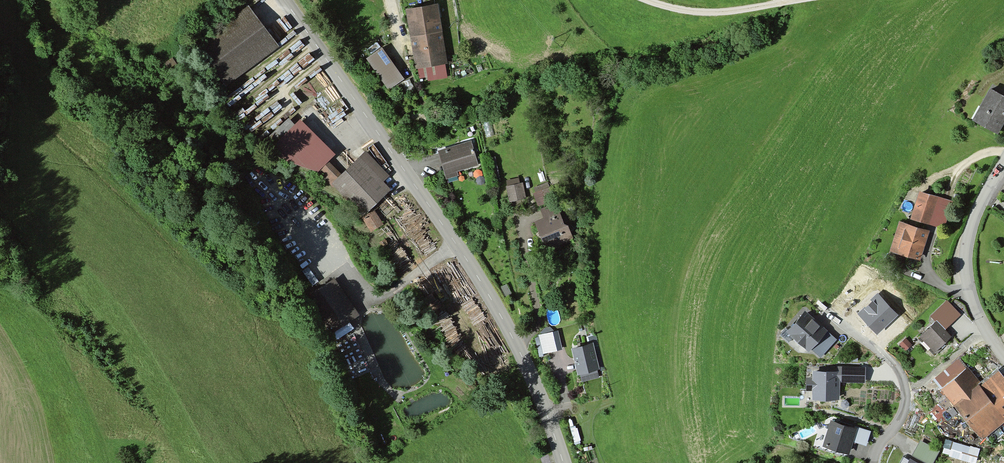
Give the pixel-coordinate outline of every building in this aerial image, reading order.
[(224,86),(278,46),(247,5),(234,15),(193,45),(224,86)] [(439,32),(434,5),(407,10),(416,63),(443,59),(439,32)] [(382,52),(369,61),(391,92),(404,83),(382,52)] [(171,59),(165,63),(172,74),(178,70),(171,59)] [(975,122),(995,133),(1003,119),(999,116),(1001,114),(1003,115),(1003,113),(1002,112),(1003,108),(1003,97),(990,89),(980,107),(983,108),(975,122)] [(333,186),(335,183),(364,211),(385,191),(357,161),(341,176),(318,152),(316,153),(294,129),(295,127),(288,119),(260,145),(267,152),(270,149),(281,161),(284,159),(287,163),(290,160),(297,166),(300,163),(303,166),(304,166),(312,174),(316,169),(333,186)] [(451,177),(456,175),(455,170),(476,164),(470,142),(437,152),(445,178),(451,177)] [(520,184),(506,187),(509,201),(516,200),(514,190),(521,189),(520,184)] [(538,199),(545,197),(547,202),(553,200),(549,188),(535,193),(538,199)] [(921,195),(912,220),(929,226),(938,200),(921,195)] [(953,205),(938,200),(929,226),(945,231),(953,205)] [(363,217),(371,230),(380,224),(372,211),(363,217)] [(553,242),(553,244),(562,241),(563,238),(562,234),(566,233),(567,229),(566,226),(562,224),(558,214),(536,223),(544,245),(553,242)] [(907,268),(910,269),(917,271),(920,269),(919,257),(917,257),(925,232),(905,225),(896,251),(910,255),(908,262),(905,261),(905,263),(905,266),(907,268)] [(383,247),(390,257),(398,252),(391,241),(383,247)] [(897,315),(878,294),(871,300),(873,302),(866,309),(865,308),(858,314),(877,334),(897,315)] [(833,340),(803,311),(787,327),(818,356),(833,340)] [(938,348),(950,337),(935,321),(919,335),(934,351),(938,348)] [(538,335),(543,355),(561,351),(556,330),(538,335)] [(903,349),(909,344),(904,339),(899,344),(903,349)] [(590,343),(571,347),(576,372),(596,367),(590,343)] [(957,360),(934,379),(981,436),(996,424),(991,419),(1003,408),(1003,382),(999,376),(991,382),(995,388),(988,393),(985,389),(982,392),(962,366),(957,360)] [(814,389),(814,397),(838,398),(839,381),(864,381),(864,368),(841,368),(841,372),(815,372),(815,378),(808,378),(808,388),(814,389)] [(828,422),(820,447),(849,456),(857,431),(828,422)]
